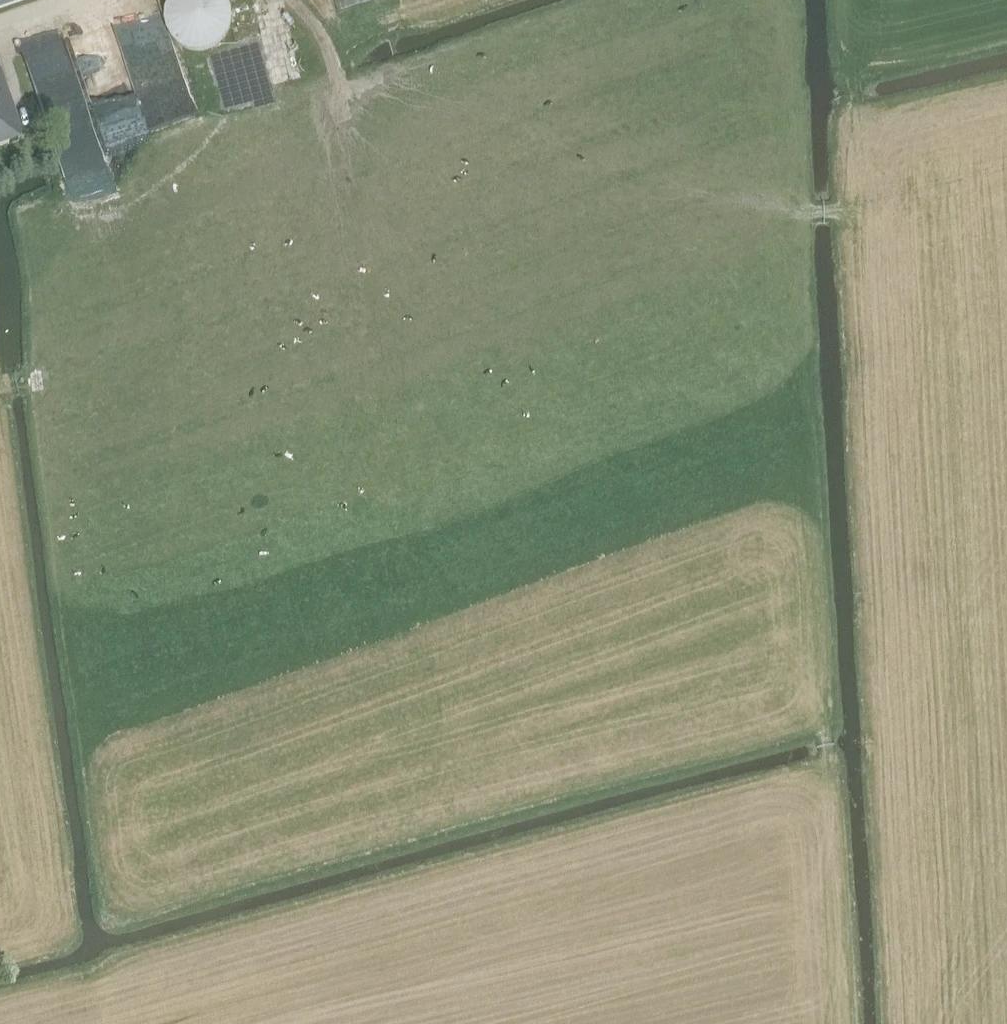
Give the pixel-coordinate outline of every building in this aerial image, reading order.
[(24,0),(0,0),(0,8),(24,0)] [(230,15),(229,10),(227,2),(226,0),(171,0),(169,2),(166,11),(166,20),(168,30),(172,37),(181,45),(187,49),(194,50),(202,49),(209,48),(217,43),(222,38),(226,33),(229,24),(230,15)] [(152,129),(200,110),(182,66),(147,79),(142,67),(130,72),(152,129)] [(23,138),(0,71),(0,146),(23,138)]
